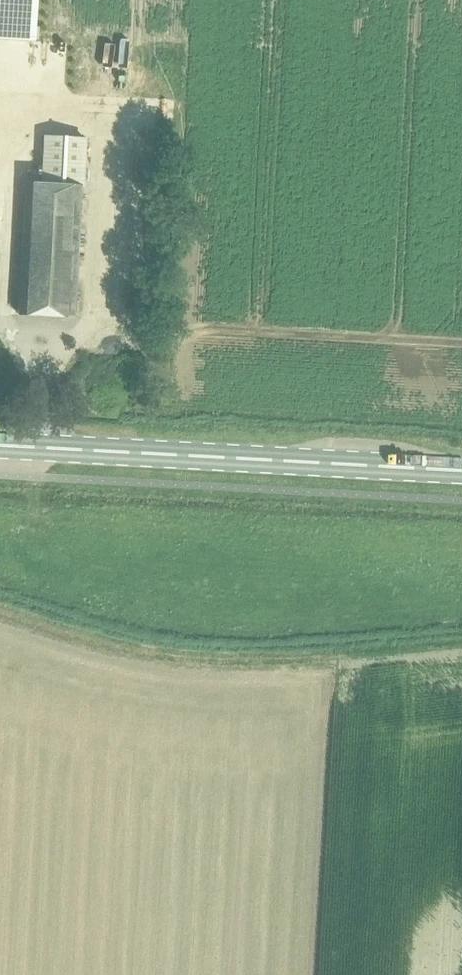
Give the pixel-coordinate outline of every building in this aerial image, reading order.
[(35,42),(38,0),(0,0),(0,40),(35,42)] [(47,135),(45,184),(26,183),(18,315),(74,318),(84,137),(47,135)]
